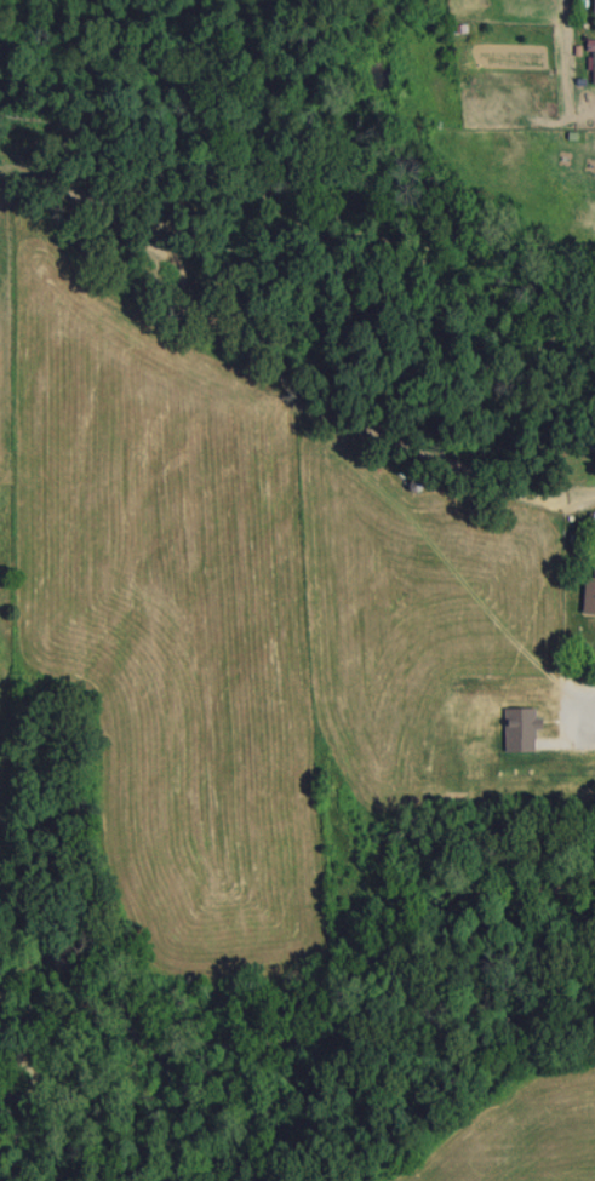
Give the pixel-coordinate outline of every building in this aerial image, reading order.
[(594,615),(594,575),(580,575),(580,615),(594,615)]
